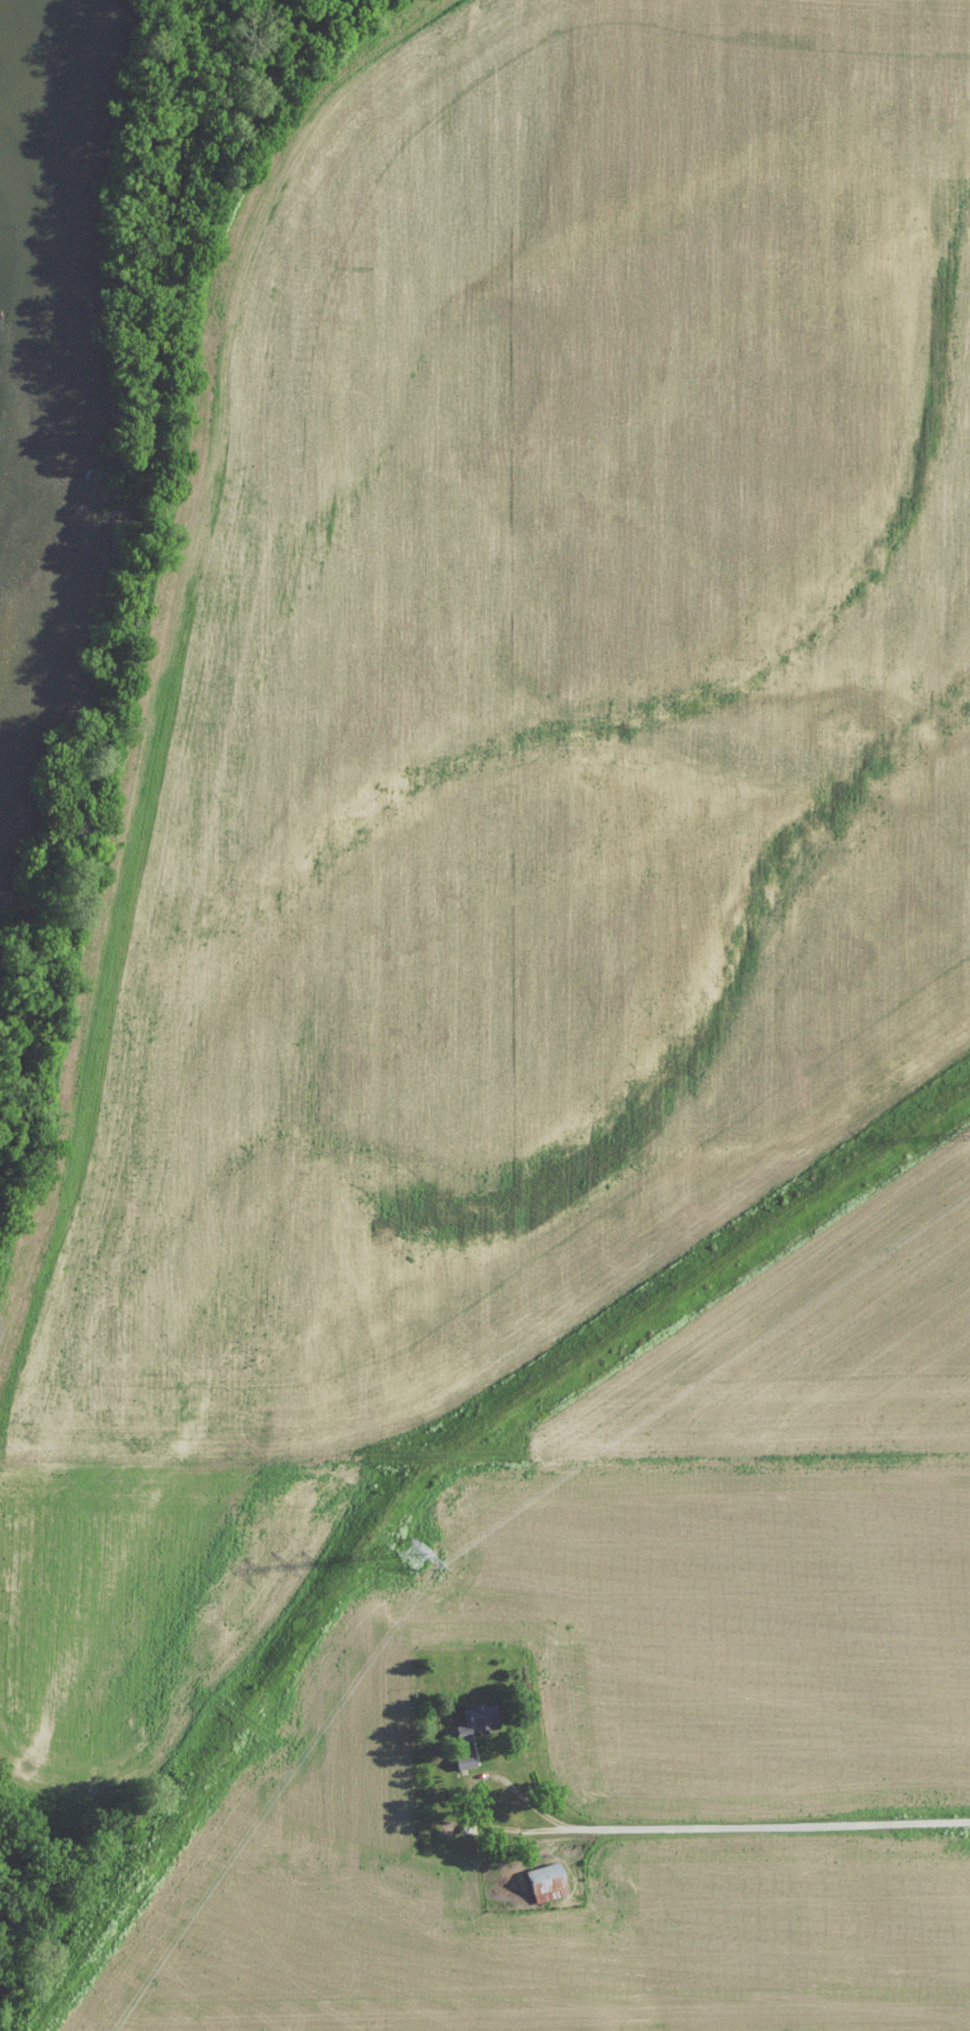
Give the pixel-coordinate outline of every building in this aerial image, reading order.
[(460,1722),(448,1725),(453,1742),(468,1738),(465,1729),(491,1722),(484,1699),(456,1707),(460,1722)] [(475,1763),(470,1748),(455,1753),(459,1768),(475,1763)] [(523,1867),(531,1901),(564,1893),(556,1859),(523,1867)]
